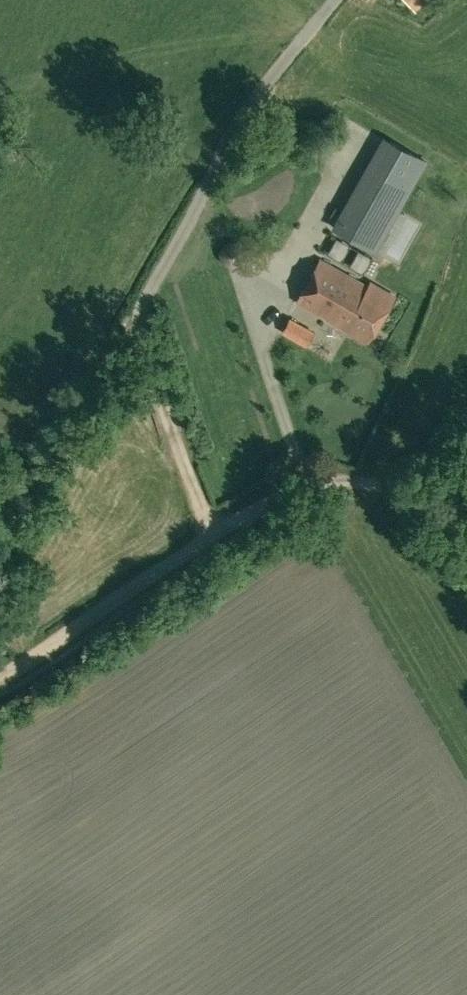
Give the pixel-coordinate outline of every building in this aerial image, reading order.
[(422,11),(437,0),(414,0),(422,11)] [(339,231),(375,251),(426,161),(390,141),(339,231)] [(371,283),(369,288),(323,262),(299,302),(366,340),(392,296),(371,283)] [(280,334),(306,348),(316,330),(290,316),(280,334)]
